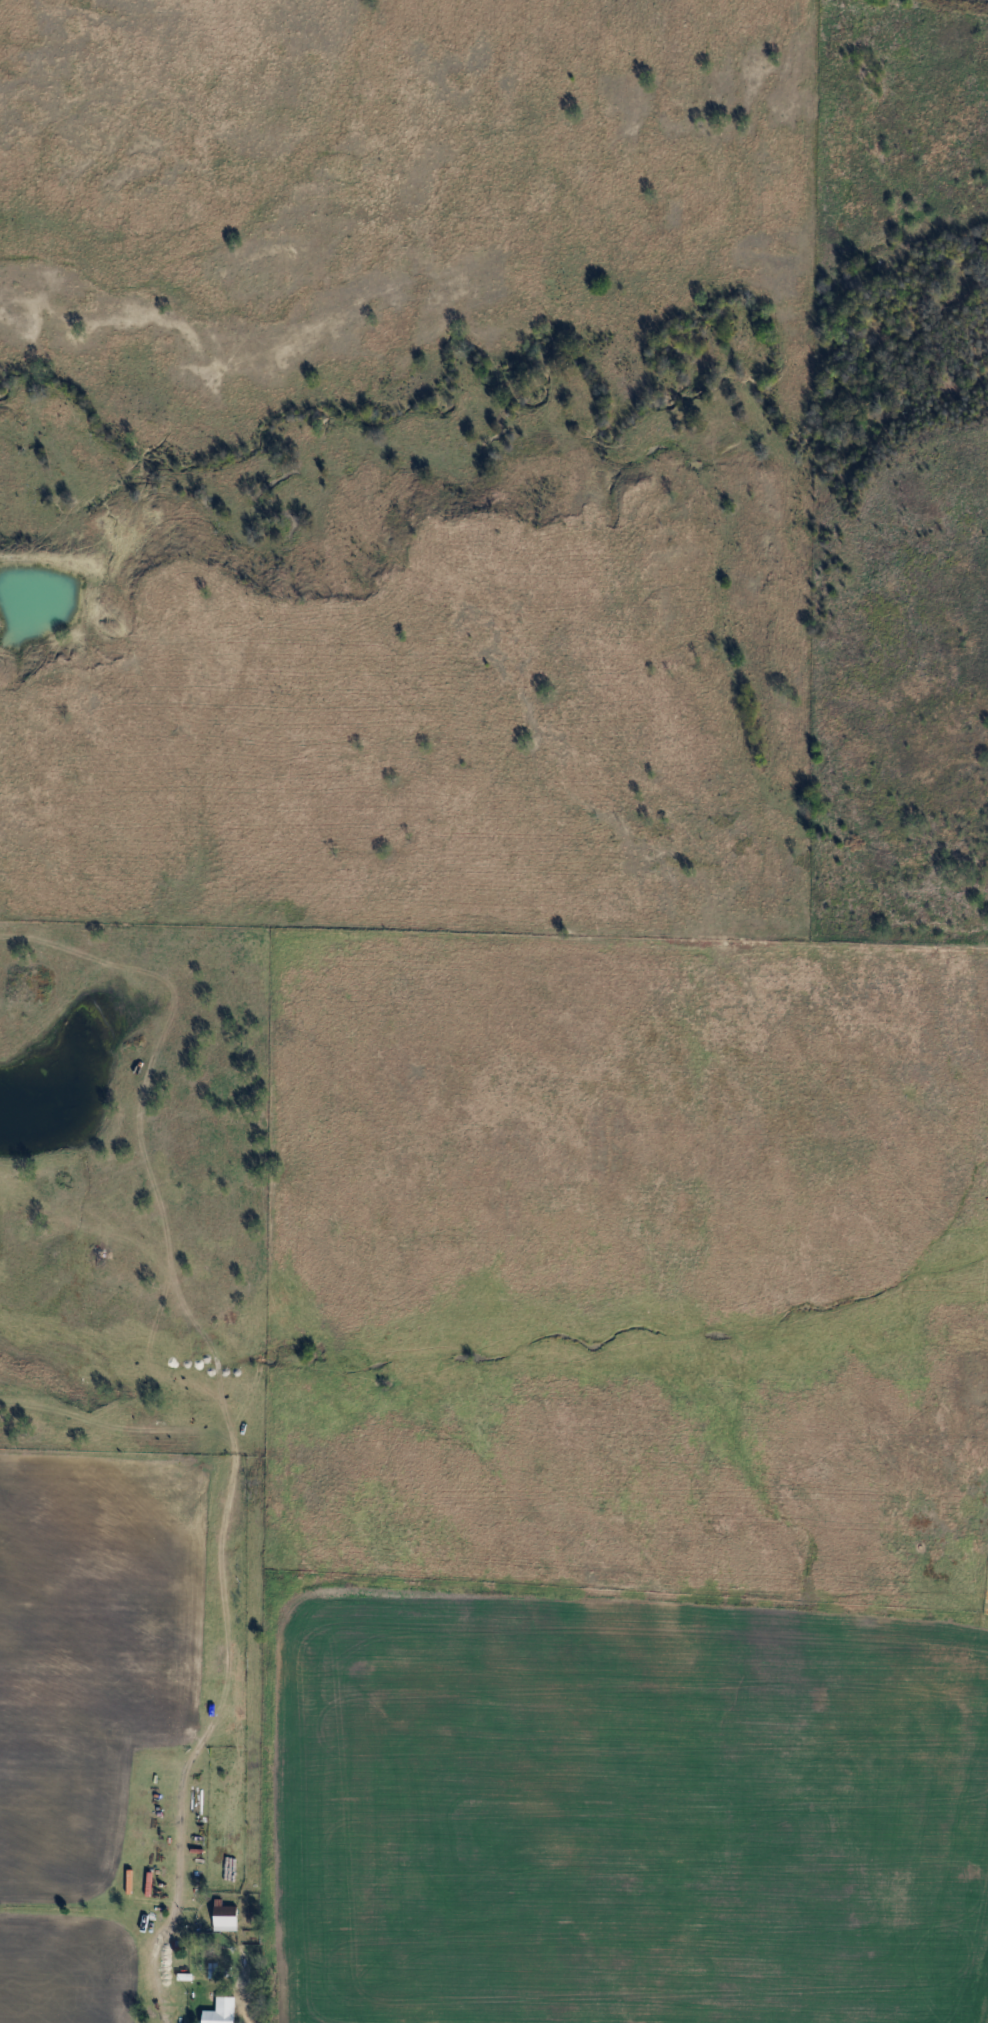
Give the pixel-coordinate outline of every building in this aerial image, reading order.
[(238,1903),(214,1903),(214,1931),(238,1931),(238,1903)] [(235,1996),(216,1996),(216,2011),(202,2011),(202,2022),(235,2022),(235,1996)]
